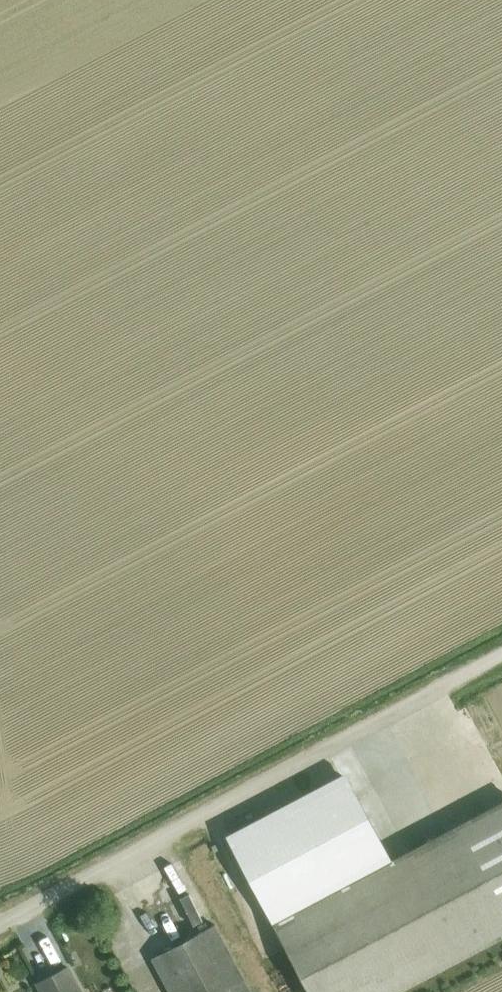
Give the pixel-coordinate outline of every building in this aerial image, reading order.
[(390,864),(344,776),(233,835),(280,922),(390,864)] [(280,922),(316,991),(391,991),(501,933),(501,805),(390,864),(280,922)] [(172,991),(252,991),(216,925),(154,958),(172,991)] [(72,975),(63,980),(59,973),(38,984),(42,991),(81,991),(72,975)]
